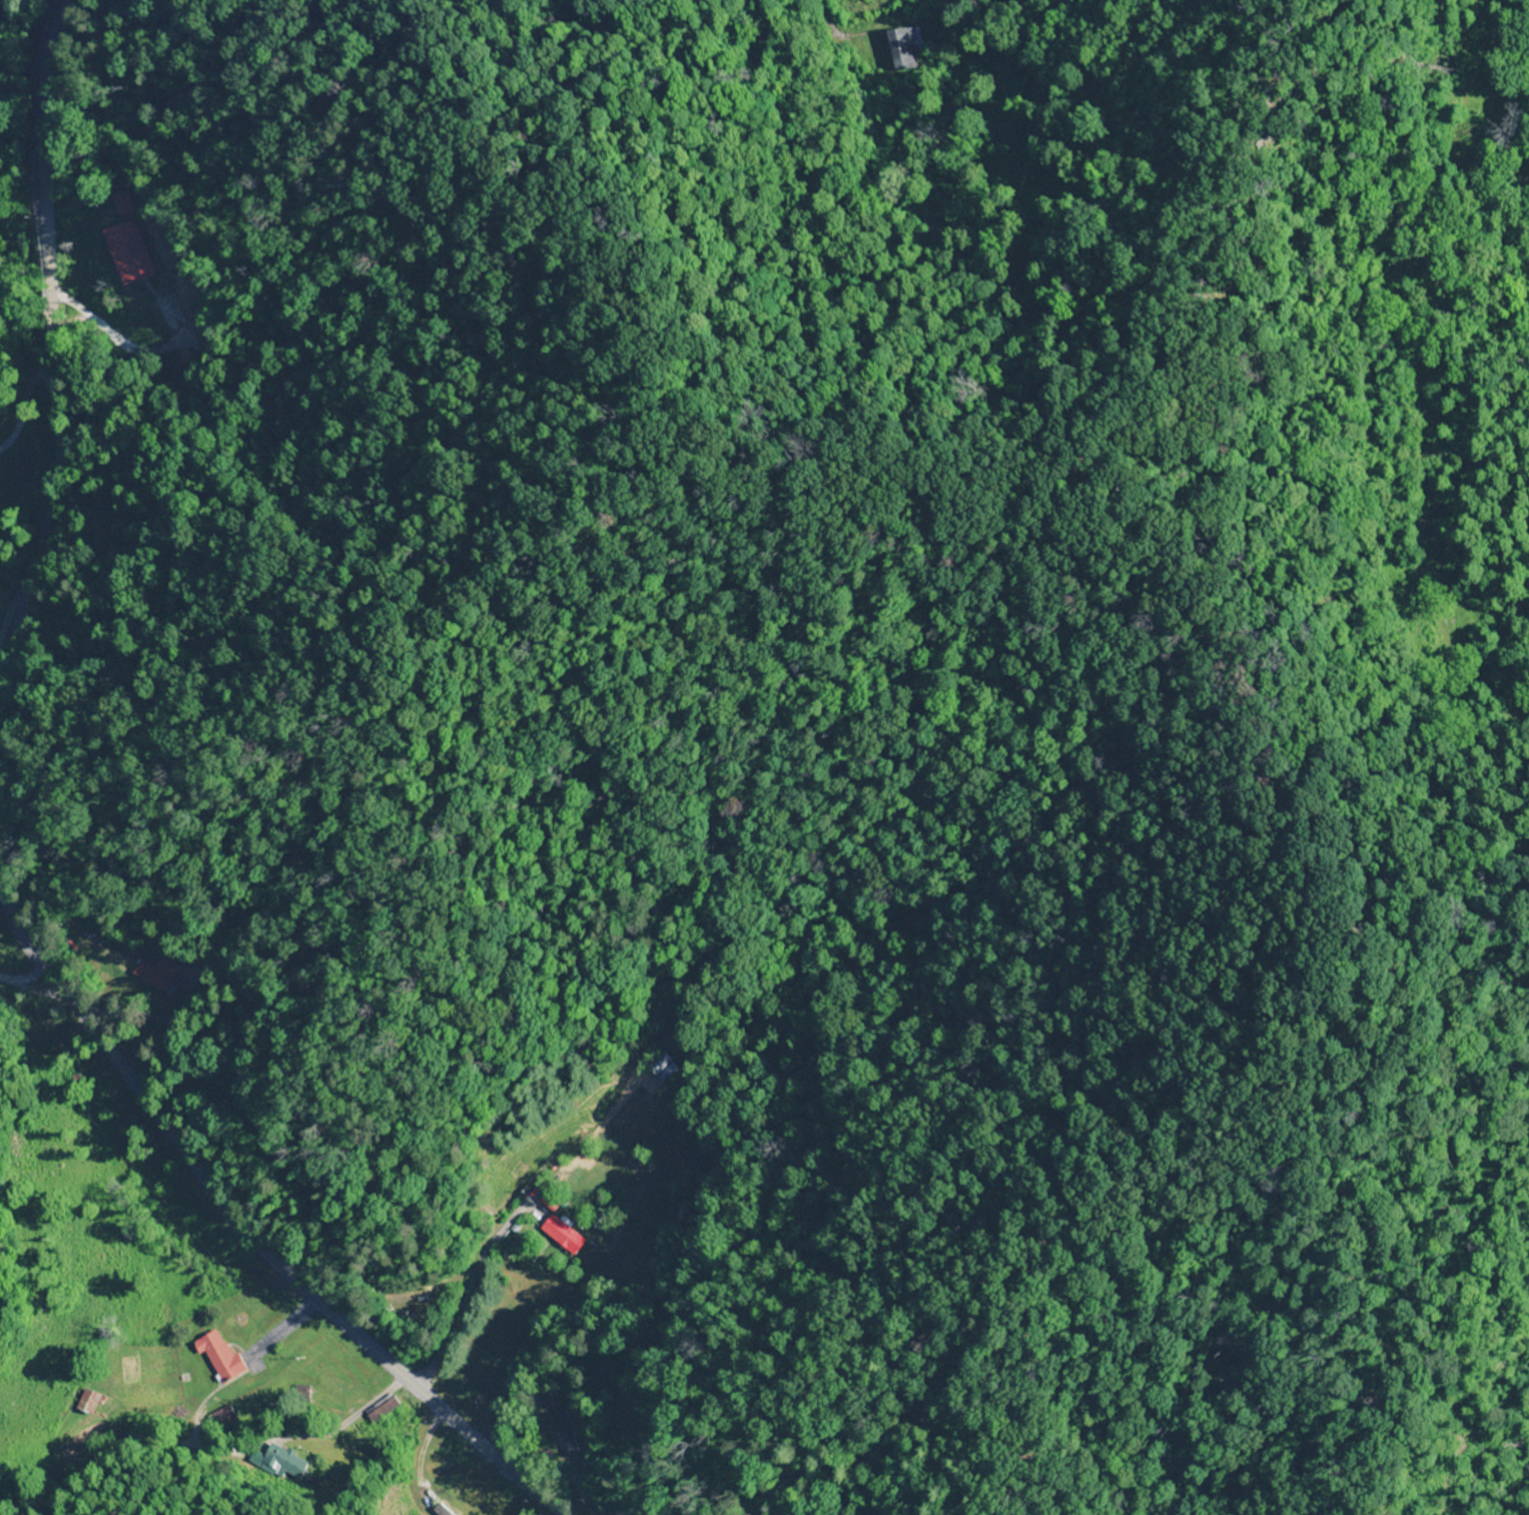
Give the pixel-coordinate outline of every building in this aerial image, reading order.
[(908,36),(892,39),(896,61),(913,58),(908,36)] [(147,967),(140,960),(129,970),(154,996),(177,975),(160,956),(147,967)] [(653,1078),(669,1061),(657,1050),(642,1067),(653,1078)] [(571,1257),(584,1243),(551,1213),(539,1227),(571,1257)] [(201,1352),(220,1385),(246,1371),(235,1352),(230,1355),(215,1329),(191,1343),(197,1354),(201,1352)] [(88,1417),(97,1396),(80,1389),(71,1410),(88,1417)] [(570,1455),(573,1424),(558,1423),(556,1437),(543,1436),(541,1452),(570,1455)]
